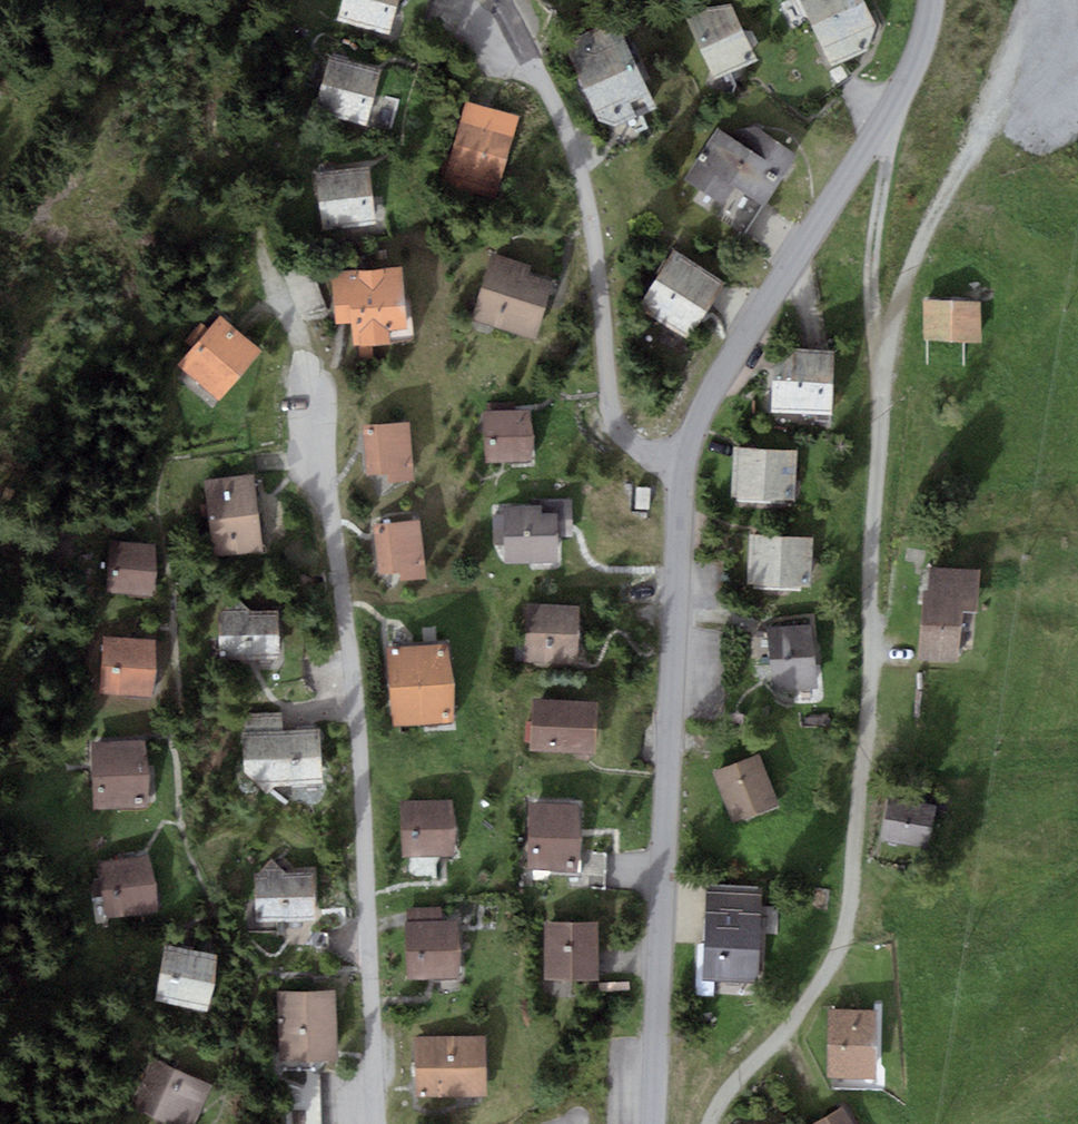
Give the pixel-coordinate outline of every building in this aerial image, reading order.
[(339,19),(390,33),(398,0),(344,0),(339,19)] [(685,21),(711,76),(758,54),(732,0),(730,0),(685,21)] [(813,26),(865,0),(800,0),(813,26)] [(876,25),(865,0),(813,26),(833,67),(868,51),(876,25)] [(569,55),(584,88),(636,65),(616,19),(573,38),(569,55)] [(330,56),(314,110),(366,125),(381,70),(330,56)] [(651,100),(636,65),(584,88),(599,121),(616,126),(637,117),(633,108),(651,100)] [(463,101),(441,180),(497,195),(519,117),(463,101)] [(755,151),(728,131),(718,125),(685,176),(723,201),(735,183),(755,151)] [(755,151),(735,183),(763,201),(796,150),(756,125),(728,131),(755,151)] [(315,174),(322,228),(376,221),(369,166),(315,174)] [(673,250),(639,304),(690,336),(725,283),(673,250)] [(492,253),(471,321),(535,340),(552,281),(528,274),(530,265),(492,253)] [(330,272),(335,325),(350,324),(351,346),(390,343),(389,330),(407,328),(402,266),(330,272)] [(980,302),(927,304),(928,352),(982,350),(980,302)] [(261,350),(223,316),(177,366),(215,401),(261,350)] [(794,348),(775,365),(772,413),(831,417),(835,351),(794,348)] [(484,412),(486,463),(531,460),(529,410),(484,412)] [(410,422),(364,425),(367,475),(387,474),(388,482),(413,480),(410,422)] [(797,450),(734,448),(732,497),(795,500),(797,450)] [(204,480),(208,518),(257,512),(252,474),(204,480)] [(504,506),(505,563),(558,562),(558,538),(572,537),(571,499),(539,500),(539,505),(504,506)] [(208,518),(213,556),(262,550),(257,512),(208,518)] [(419,522),(374,526),(378,574),(398,572),(399,581),(424,578),(419,522)] [(813,540),(750,536),(747,584),(810,587),(813,540)] [(153,544),(109,542),(106,595),(151,598),(153,544)] [(980,571),(929,567),(928,589),(923,589),(918,658),(958,660),(962,611),(977,612),(980,571)] [(527,605),(526,662),(578,663),(579,606),(527,605)] [(280,612),(219,615),(222,668),(283,664),(280,612)] [(767,628),(770,660),(814,656),(811,624),(767,628)] [(155,638),(103,635),(100,695),(152,697),(155,638)] [(450,645),(388,649),(393,725),(455,721),(450,645)] [(770,660),(773,691),(817,687),(814,656),(770,660)] [(597,702),(530,700),(528,751),(595,753),(597,702)] [(320,729),(241,732),(243,785),(321,783),(320,729)] [(147,740),(91,742),(94,809),(149,807),(147,740)] [(758,754),(714,772),(734,821),(778,804),(758,754)] [(887,797),(880,840),(929,848),(935,804),(887,797)] [(453,799),(398,800),(400,858),(455,856),(453,799)] [(579,804),(528,803),(527,871),(577,872),(579,804)] [(148,852),(97,861),(106,918),(157,910),(148,852)] [(410,881),(435,884),(436,870),(412,867),(410,881)] [(316,873),(255,874),(256,921),(317,920),(316,873)] [(761,885),(707,882),(702,977),(756,979),(761,885)] [(442,908),(406,908),(408,979),(458,978),(457,920),(443,921),(442,908)] [(597,922),(544,922),(544,980),(597,980),(597,922)] [(218,955),(166,946),(156,1001),(208,1010),(218,955)] [(334,989),(278,992),(281,1061),(337,1059),(334,989)] [(875,1010),(829,1009),(828,1077),(874,1078),(875,1010)] [(415,1038),(416,1097),(487,1095),(486,1036),(415,1038)] [(152,1058),(130,1104),(170,1123),(193,1123),(211,1087),(152,1058)] [(291,1106),(296,1123),(323,1123),(312,1090),(303,1093),(306,1102),(291,1106)] [(843,1105),(811,1123),(854,1123),(843,1105)]
